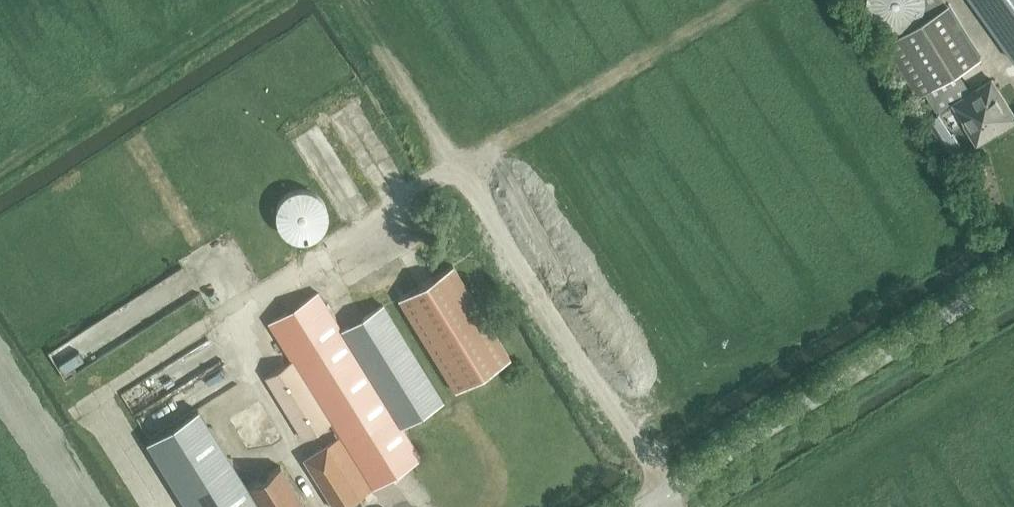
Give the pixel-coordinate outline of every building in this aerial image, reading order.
[(878,1),(880,5),(883,9),(890,15),(896,17),(900,17),(907,17),(911,16),(917,13),(920,10),(924,7),(926,2),(927,0),(878,0),(878,1)] [(1013,55),(1013,0),(974,0),(1013,55)] [(949,3),(887,43),(919,95),(927,90),(940,110),(953,102),(971,91),(959,71),(983,56),(949,3)] [(971,91),(953,102),(978,141),(1013,118),(1013,111),(993,77),(971,91)] [(929,119),(950,152),(961,144),(941,112),(929,119)] [(335,210),(335,209),(334,204),(333,199),(331,195),(327,192),(324,189),(319,186),(314,185),(309,185),(301,187),(297,189),(293,193),(291,195),(288,200),(287,205),(287,209),(287,214),(289,219),(294,226),(297,229),(302,231),(306,232),(311,233),(315,233),(319,231),(325,229),(327,226),(331,222),(333,219),(334,215),(335,210)] [(400,301),(456,392),(511,358),(455,267),(400,301)] [(304,458),(335,506),(343,506),(422,457),(402,426),(443,401),(383,303),(342,329),(319,291),(268,323),(291,360),(265,376),(303,439),(331,423),(339,437),(328,444),(328,442),(304,458)] [(131,405),(163,392),(156,375),(124,389),(131,405)] [(147,441),(188,506),(307,506),(280,465),(248,485),(200,408),(147,441)]
